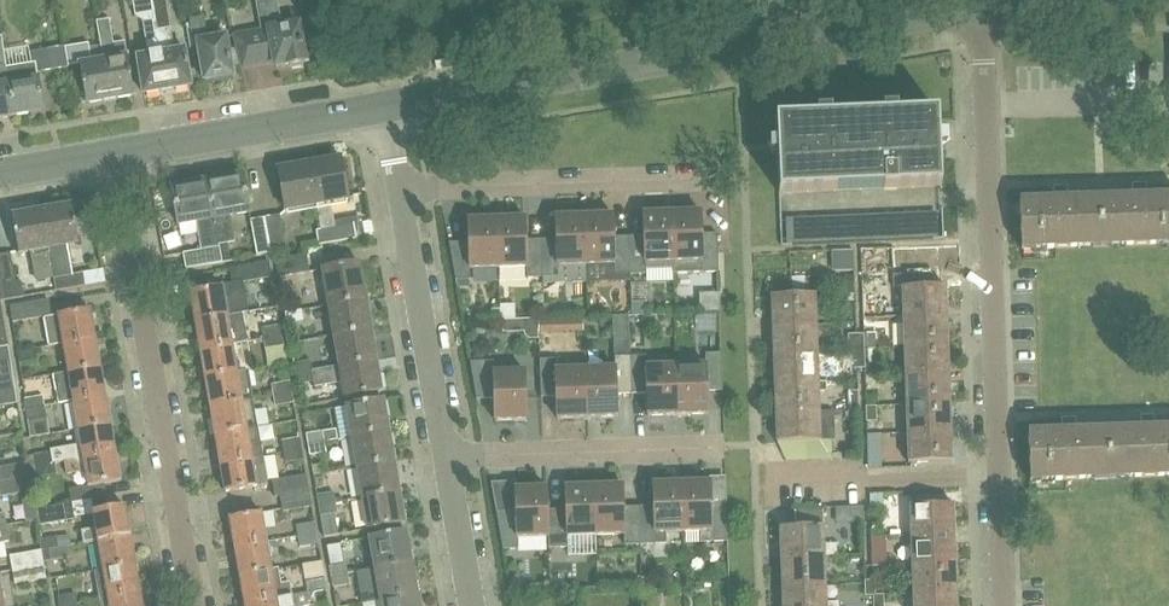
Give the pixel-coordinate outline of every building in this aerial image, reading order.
[(153,13),(151,3),(153,3),(152,0),(132,0),(135,16),(137,15),(153,13)] [(164,1),(153,3),(151,3),(153,13),(166,90),(190,86),(183,48),(172,50),(164,1)] [(261,31),(234,36),(242,67),(274,61),(275,66),(284,64),(285,67),(289,66),(291,69),(300,67),(302,63),(305,63),(298,25),(286,27),(284,17),(279,18),(276,2),(263,4),(256,5),(261,31)] [(148,53),(136,55),(143,94),(166,90),(153,13),(137,15),(143,19),(148,53)] [(194,53),(198,52),(203,84),(232,79),(225,36),(210,39),(209,29),(205,30),(203,18),(188,20),(194,53)] [(95,21),(99,46),(108,100),(133,96),(124,42),(113,43),(109,19),(95,21)] [(5,66),(0,36),(0,118),(13,116),(5,66)] [(85,104),(108,100),(99,46),(88,47),(90,61),(79,63),(85,104)] [(5,66),(13,116),(42,111),(37,78),(36,71),(68,66),(64,47),(27,53),(29,62),(5,66)] [(942,187),(939,121),(938,113),(776,120),(779,194),(942,187)] [(331,203),(346,200),(348,200),(341,158),(310,163),(317,205),(321,230),(317,231),(319,244),(355,238),(352,224),(335,227),(331,203)] [(285,211),(317,205),(310,163),(278,169),(285,211)] [(208,181),(219,244),(235,241),(231,215),(251,212),(244,175),(208,181)] [(222,262),(219,244),(208,181),(172,187),(178,225),(196,222),(201,249),(184,252),(186,268),(222,262)] [(1098,197),(1100,246),(1168,244),(1168,195),(1145,196),(1145,188),(1131,189),(1131,196),(1098,197)] [(1100,246),(1098,197),(1064,199),(1064,191),(1052,191),(1053,199),(1018,201),(1020,250),(1100,246)] [(72,204),(42,209),(49,247),(54,280),(56,291),(86,286),(84,273),(72,275),(66,244),(79,242),(77,232),(74,217),(72,204)] [(54,280),(49,247),(42,209),(12,215),(19,252),(30,250),(36,283),(54,280)] [(672,212),(674,273),(718,272),(717,233),(702,234),(701,211),(672,212)] [(643,213),(644,235),(629,236),(630,274),(646,273),(646,269),(673,268),(673,273),(674,273),(672,212),(643,213)] [(613,214),(584,215),(586,265),(614,264),(615,274),(630,274),(629,236),(614,237),(613,214)] [(272,253),(286,250),(280,215),(266,217),(272,253)] [(557,239),(541,239),(542,277),(558,276),(558,266),(586,265),(584,215),(556,216),(557,239)] [(257,255),(272,253),(266,217),(251,220),(257,255)] [(527,278),(542,277),(541,239),(526,240),(525,217),(496,218),(498,268),(527,267),(527,278)] [(496,218),(468,219),(469,242),(449,243),(456,280),(471,279),(470,269),(498,268),(496,218)] [(938,246),(892,248),(894,288),(902,288),(908,288),(933,287),(940,286),(938,246)] [(0,256),(0,272),(5,300),(24,297),(21,281),(18,282),(15,282),(10,254),(0,256)] [(834,273),(852,273),(851,255),(833,255),(834,273)] [(305,257),(276,262),(278,279),(308,274),(305,257)] [(321,268),(327,304),(365,297),(359,261),(321,268)] [(232,284),(219,286),(200,290),(191,291),(196,320),(243,311),(247,311),(242,282),(271,277),(269,262),(230,269),(232,284)] [(198,279),(200,290),(219,286),(217,275),(198,279)] [(853,275),(844,276),(844,286),(844,294),(854,294),(853,275)] [(902,288),(903,317),(946,316),(945,286),(908,288),(902,288)] [(772,296),(773,326),(816,324),(815,295),(772,296)] [(332,334),(371,327),(365,297),(327,304),(332,334)] [(48,347),(64,344),(96,338),(91,309),(52,316),(49,301),(8,308),(11,324),(43,318),(48,347)] [(632,305),(632,317),(644,317),(644,305),(632,305)] [(302,309),(284,312),(286,323),(304,320),(302,309)] [(201,348),(244,341),(248,340),(243,311),(196,320),(201,348)] [(613,317),(614,335),(629,335),(629,316),(613,317)] [(904,346),(947,345),(946,316),(903,317),(904,346)] [(538,318),(524,319),(524,334),(529,339),(539,339),(538,318)] [(539,318),(539,331),(550,331),(549,318),(539,318)] [(261,327),(263,337),(281,334),(279,324),(261,327)] [(817,353),(816,324),(773,326),(774,355),(817,353)] [(332,334),(338,365),(376,358),(371,327),(332,334)] [(854,353),(864,353),(863,348),(863,333),(848,334),(848,353),(854,353)] [(877,333),(863,333),(863,348),(878,347),(877,333)] [(264,346),(282,343),(281,334),(263,337),(264,346)] [(96,338),(64,344),(69,372),(101,367),(96,338)] [(206,377),(248,369),(253,368),(248,340),(244,341),(201,348),(206,377)] [(904,346),(905,376),(948,374),(947,345),(904,346)] [(878,363),(878,347),(863,348),(864,353),(864,364),(878,363)] [(16,352),(18,363),(36,360),(34,349),(16,352)] [(676,365),(677,415),(708,414),(707,391),(722,390),(721,353),(705,353),(706,364),(676,365)] [(774,355),(775,384),(818,382),(817,353),(774,355)] [(864,368),(864,364),(864,353),(854,353),(854,368),(864,368)] [(677,415),(676,365),(646,366),(646,355),(630,356),(631,394),(647,393),(648,416),(677,415)] [(617,417),(616,394),(631,394),(630,356),(615,357),(615,367),(585,368),(587,418),(617,417)] [(376,358),(338,365),(312,369),(295,372),(297,384),(314,381),(315,385),(341,381),(344,396),(382,390),(376,358)] [(555,359),(539,359),(541,397),(556,396),(557,419),(587,418),(585,368),(556,369),(555,359)] [(293,363),(295,372),(312,369),(311,360),(293,363)] [(493,361),(470,362),(476,399),(494,399),(495,421),(526,420),(525,371),(494,372),(493,361)] [(58,404),(74,401),(106,395),(101,367),(69,372),(53,375),(58,404)] [(13,388),(9,368),(0,369),(0,390),(13,388)] [(248,369),(206,377),(211,405),(254,398),(248,369)] [(949,403),(948,374),(905,376),(906,405),(949,403)] [(271,384),(273,395),(292,392),(290,380),(271,384)] [(775,384),(776,413),(819,411),(818,392),(827,391),(826,382),(818,382),(775,384)] [(15,402),(13,388),(0,390),(0,404),(15,402)] [(848,411),(859,410),(858,391),(847,391),(848,411)] [(292,392),(273,395),(275,406),(294,403),(292,392)] [(106,395),(74,401),(79,429),(111,424),(106,395)] [(24,399),(26,409),(44,406),(42,396),(24,399)] [(211,405),(216,434),(259,426),(254,398),(211,405)] [(345,404),(351,436),(389,429),(383,398),(345,404)] [(906,405),(907,434),(950,433),(949,403),(906,405)] [(46,416),(44,406),(26,409),(28,419),(46,416)] [(866,406),(866,421),(877,421),(876,406),(866,406)] [(819,411),(776,413),(777,442),(820,440),(819,411)] [(1107,429),(1109,478),(1168,476),(1168,427),(1153,427),(1153,420),(1140,421),(1140,428),(1107,429)] [(1109,478),(1107,429),(1074,430),(1074,423),(1060,423),(1060,431),(1027,432),(1029,481),(1109,478)] [(36,466),(53,463),(66,461),(84,458),(116,452),(111,424),(79,429),(82,444),(51,449),(52,453),(34,456),(36,466)] [(220,461),(252,456),(264,453),(259,426),(216,434),(220,461)] [(394,460),(389,429),(351,436),(357,466),(394,460)] [(308,444),(325,441),(323,431),(306,434),(308,444)] [(950,433),(907,434),(908,463),(951,462),(950,433)] [(281,440),(283,451),(300,448),(299,437),(281,440)] [(804,441),(805,460),(831,459),(831,454),(830,440),(820,440),(804,441)] [(327,452),(325,441),(308,444),(310,455),(327,452)] [(302,460),(300,448),(283,451),(285,463),(302,460)] [(0,466),(0,481),(28,477),(26,468),(25,462),(24,458),(24,452),(11,454),(12,460),(12,464),(8,464),(0,466)] [(116,452),(84,458),(66,461),(68,474),(87,471),(89,486),(72,489),(74,502),(107,497),(104,484),(120,481),(116,452)] [(881,452),(867,453),(868,468),(882,468),(881,452)] [(269,484),(264,453),(252,456),(220,461),(226,491),(269,484)] [(357,466),(362,496),(400,489),(394,460),(357,466)] [(36,466),(37,476),(55,473),(53,463),(36,466)] [(305,475),(277,480),(272,481),(274,496),(279,495),(308,490),(305,475)] [(30,490),(28,477),(0,481),(0,495),(30,490)] [(710,481),(681,482),(683,532),(699,531),(700,542),(728,541),(726,503),(711,504),(710,481)] [(654,506),(638,506),(640,544),(656,543),(665,543),(665,532),(683,532),(681,482),(653,483),(654,506)] [(594,485),(596,535),(624,534),(624,545),(640,544),(638,506),(623,507),(623,484),(594,485)] [(566,509),(547,510),(548,537),(549,547),(568,547),(568,555),(596,554),(596,535),(594,485),(565,486),(566,509)] [(518,548),(517,538),(548,537),(547,510),(546,487),(515,488),(516,511),(496,511),(503,549),(518,548)] [(405,521),(400,489),(362,496),(368,528),(405,521)] [(35,509),(37,509),(34,490),(20,493),(25,523),(37,521),(35,509)] [(311,506),(308,490),(279,495),(282,511),(311,506)] [(319,505),(335,503),(333,492),(317,495),(319,505)] [(882,493),(870,494),(870,510),(883,509),(882,493)] [(72,503),(37,509),(35,509),(37,521),(38,525),(75,519),(72,503)] [(337,513),(335,503),(319,505),(321,516),(337,513)] [(910,506),(911,536),(953,534),(952,505),(910,506)] [(83,544),(99,542),(130,536),(125,507),(93,512),(96,528),(80,530),(83,544)] [(822,509),(794,510),(795,527),(799,526),(823,525),(822,509)] [(230,518),(235,546),(267,541),(262,513),(230,518)] [(296,525),(297,536),(317,532),(315,521),(296,525)] [(795,527),(780,527),(781,558),(824,556),(836,555),(836,545),(824,546),(823,525),(799,526),(795,527)] [(9,542),(6,526),(0,527),(0,543),(9,542)] [(375,567),(412,560),(407,530),(369,537),(375,567)] [(319,543),(317,532),(297,536),(299,547),(319,543)] [(911,536),(912,565),(954,563),(953,534),(911,536)] [(57,535),(38,538),(39,542),(40,549),(40,552),(59,549),(58,539),(57,537),(57,535)] [(99,542),(104,570),(135,564),(130,536),(99,542)] [(871,537),(871,564),(871,566),(886,565),(886,536),(871,537)] [(240,575),(272,569),(267,541),(235,546),(240,575)] [(69,557),(67,547),(59,549),(40,552),(42,561),(69,557)] [(9,554),(12,569),(42,564),(42,561),(40,552),(40,549),(9,554)] [(781,558),(782,587),(825,585),(824,556),(781,558)] [(362,601),(381,598),(417,591),(412,560),(375,567),(357,570),(362,601)] [(330,566),(332,577),(348,574),(346,563),(330,566)] [(913,594),(955,593),(954,563),(912,565),(913,594)] [(14,582),(44,577),(42,564),(12,569),(14,582)] [(98,600),(140,592),(135,564),(104,570),(93,572),(98,600)] [(245,603),(276,597),(292,594),(290,582),(281,583),(279,568),(272,569),(240,575),(245,603)] [(350,585),(348,574),(332,577),(334,587),(350,585)] [(306,581),(308,592),(310,591),(327,588),(325,578),(306,581)] [(865,596),(873,596),(875,596),(875,594),(875,580),(864,580),(865,596)] [(838,602),(826,602),(825,585),(782,587),(783,605),(838,605),(838,602)] [(245,603),(245,605),(312,605),(312,603),(310,591),(308,592),(301,593),(292,594),(276,597),(245,603)] [(382,605),(420,605),(417,591),(381,598),(382,605)] [(140,592),(98,600),(99,605),(143,605),(140,592)] [(913,605),(955,605),(955,593),(913,594),(913,605)] [(59,605),(65,605),(77,604),(75,594),(58,597),(59,605)] [(875,596),(873,596),(873,605),(884,605),(883,594),(875,594),(875,596)]
